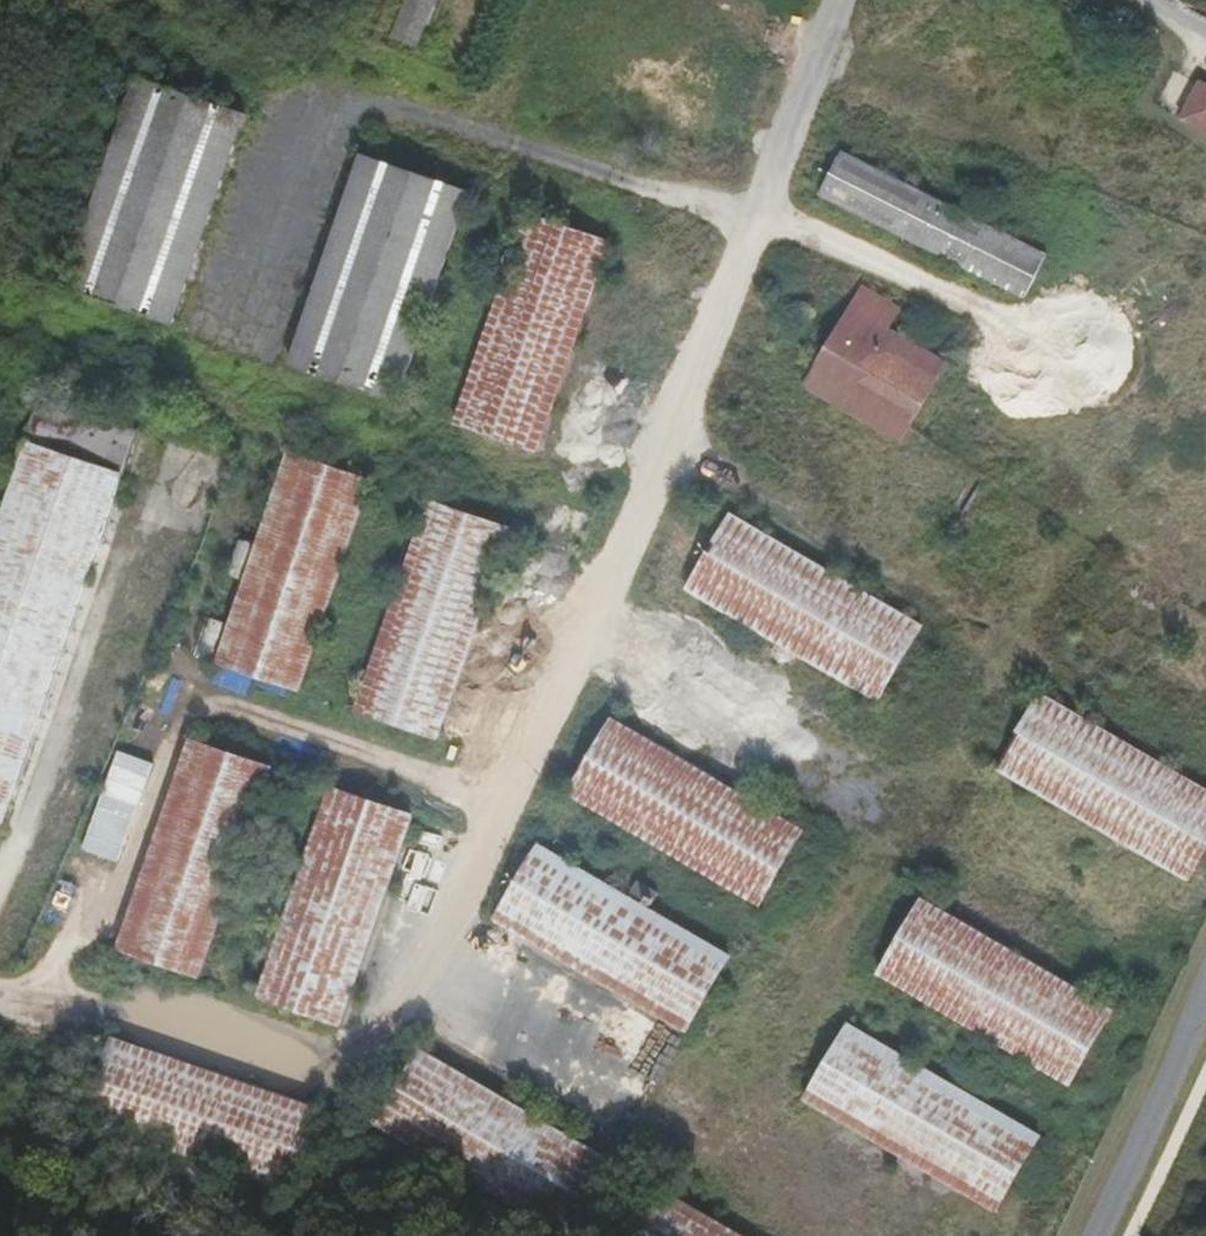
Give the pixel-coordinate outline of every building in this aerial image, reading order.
[(392,37),(416,46),(433,0),(406,0),(392,37)] [(58,291),(176,331),(251,114),(133,73),(58,291)] [(1200,82),(1180,121),(1205,134),(1205,85),(1200,82)] [(846,152),(822,199),(1025,301),(1049,255),(846,152)] [(359,153),(284,372),(400,412),(475,193),(359,153)] [(620,245),(523,211),(446,434),(543,468),(620,245)] [(863,286),(806,389),(907,445),(952,364),(893,331),(905,309),(863,286)] [(20,441),(0,499),(0,836),(124,477),(20,441)] [(210,664),(301,695),(373,485),(283,454),(210,664)] [(357,710),(446,741),(519,528),(430,498),(357,710)] [(730,510),(687,586),(890,700),(933,623),(730,510)] [(1042,694),(995,777),(1196,889),(1205,871),(1205,786),(1042,694)] [(569,800),(763,909),(811,825),(616,716),(569,800)] [(271,767),(185,737),(112,949),(198,979),(271,767)] [(328,789),(253,1004),(340,1034),(415,819),(328,789)] [(740,960),(538,847),(494,925),(696,1038),(740,960)] [(919,899),(874,978),(1076,1091),(1120,1012),(919,899)] [(808,1098),(1003,1207),(1042,1137),(847,1028),(808,1098)] [(324,1114),(97,1035),(68,1117),(296,1196),(324,1114)] [(379,1134),(562,1235),(571,1235),(612,1163),(422,1057),(379,1134)] [(640,1235),(720,1235),(659,1202),(640,1235)]
